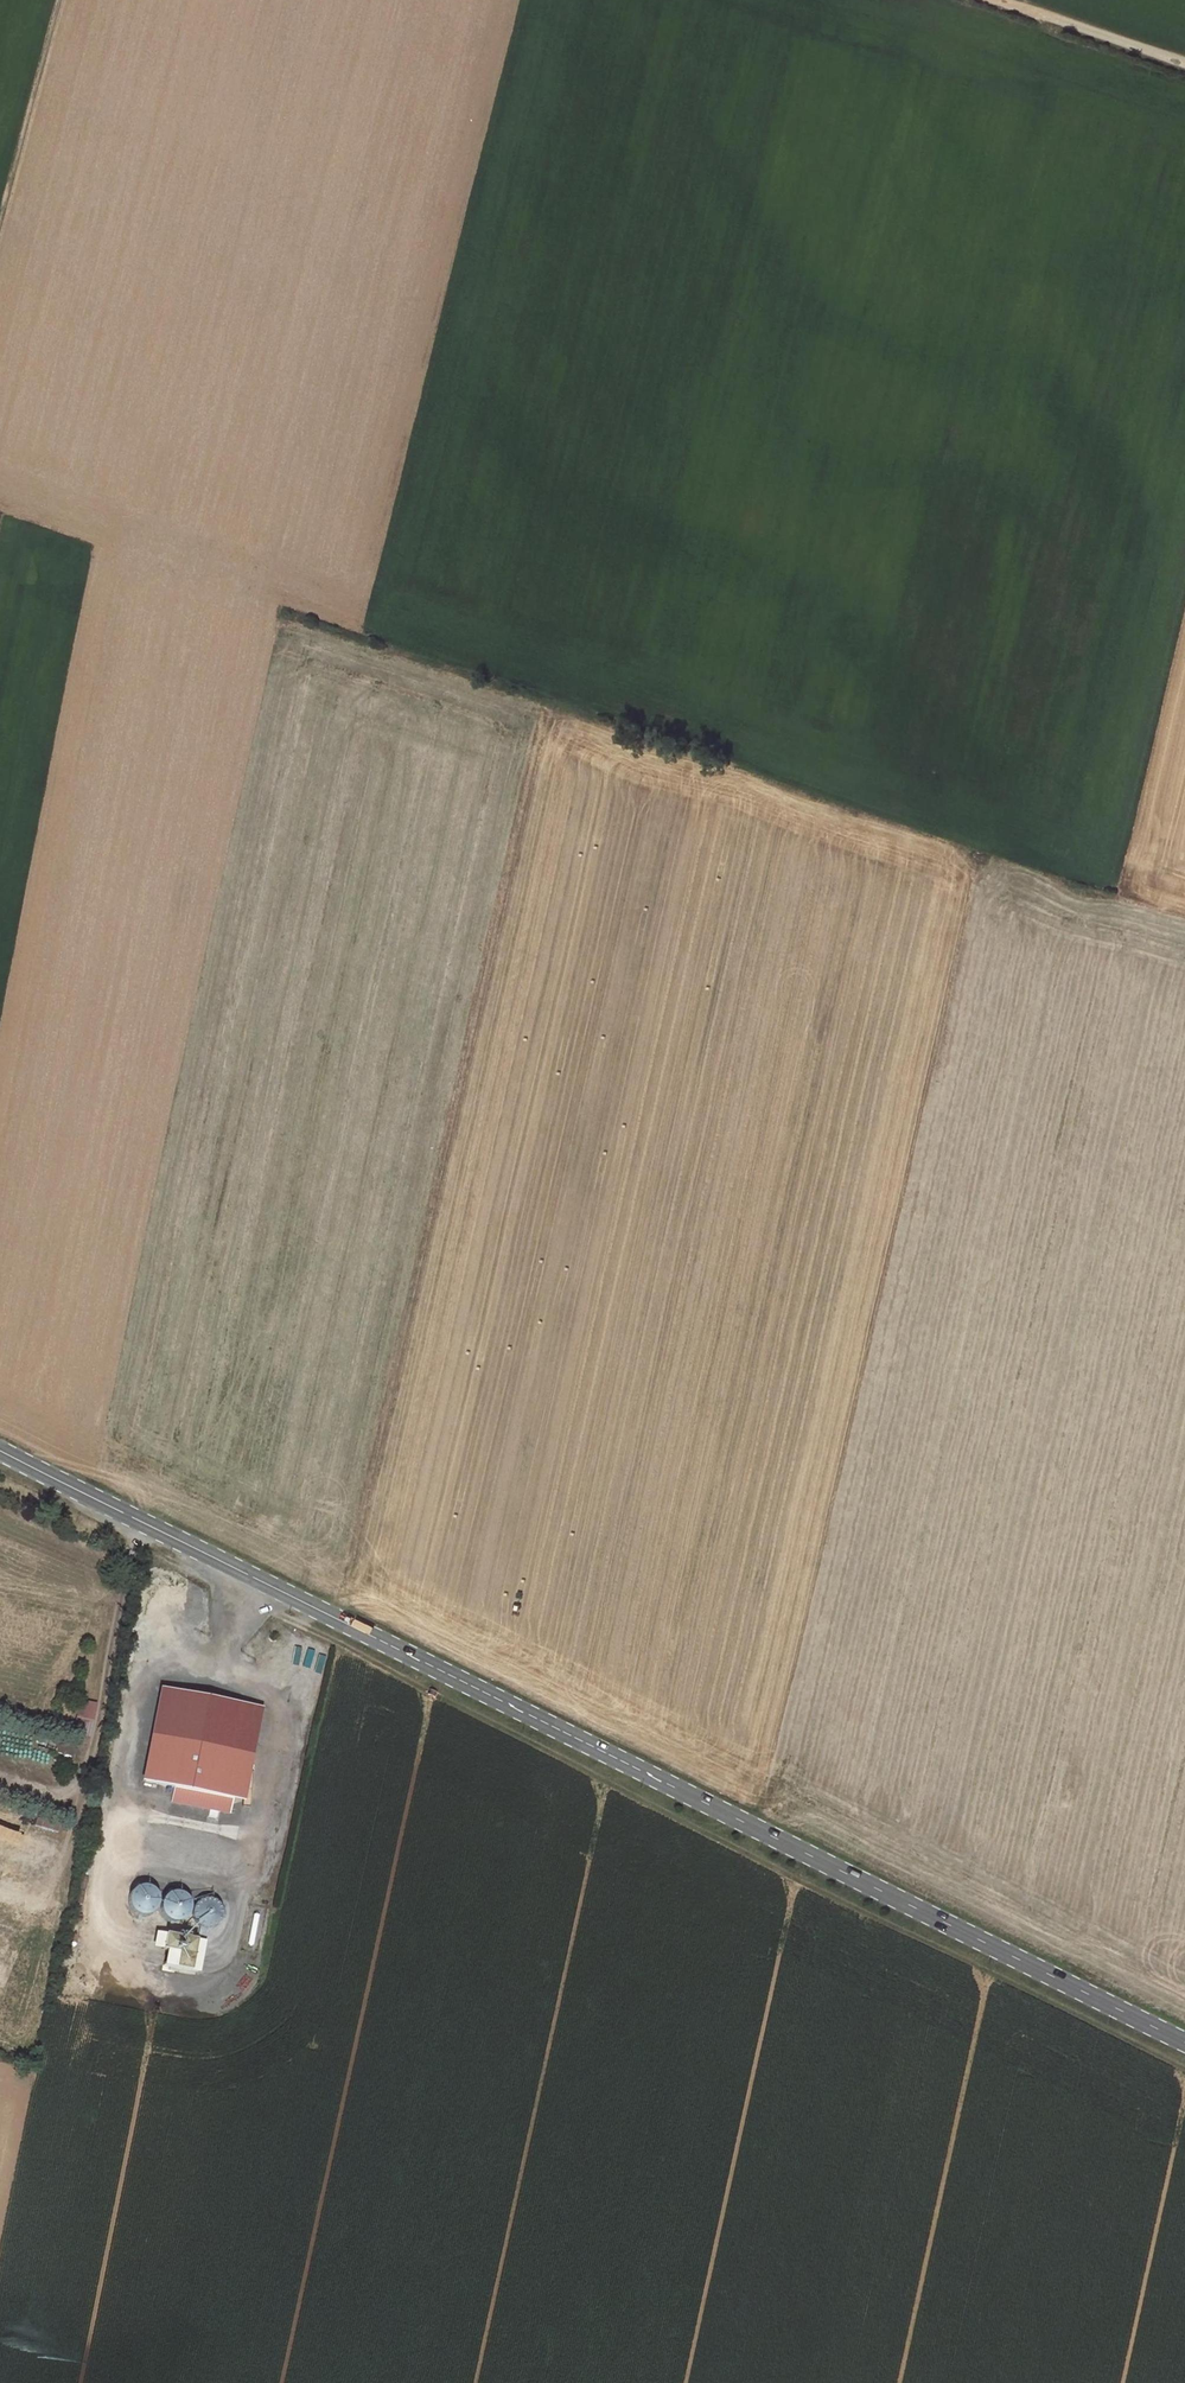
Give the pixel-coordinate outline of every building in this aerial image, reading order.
[(262,1707),(162,1688),(145,1778),(175,1784),(233,1795),(245,1797),(262,1707)] [(71,1732),(88,1736),(96,1702),(79,1698),(71,1732)] [(233,1795),(175,1784),(171,1801),(229,1813),(233,1795)] [(140,1881),(124,1899),(141,1915),(158,1897),(140,1881)] [(178,1920),(186,1895),(163,1887),(155,1912),(178,1920)] [(201,1901),(190,1919),(204,1927),(214,1909),(201,1901)] [(159,1965),(198,1971),(203,1937),(153,1929),(150,1946),(162,1948),(159,1965)]
